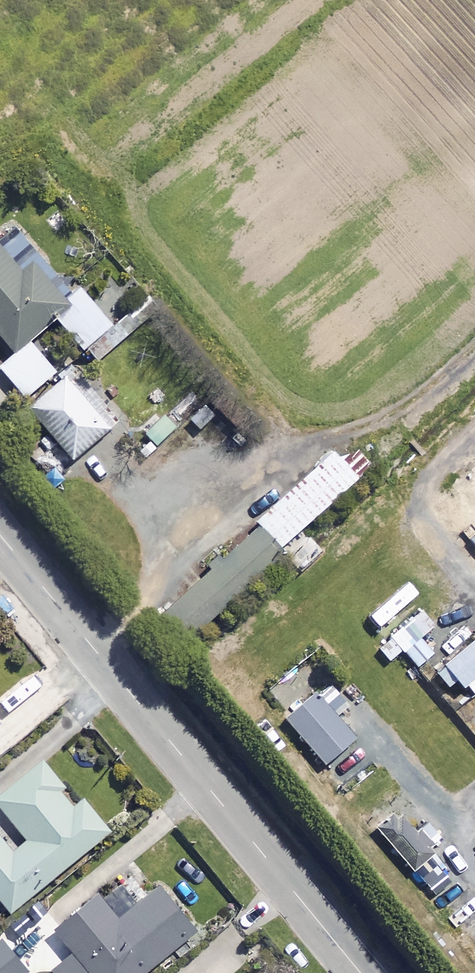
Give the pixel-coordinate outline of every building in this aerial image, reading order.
[(17,229),(0,243),(0,336),(16,354),(56,320),(86,355),(115,330),(83,293),(76,298),(17,229)] [(55,374),(30,344),(0,369),(15,387),(25,399),(55,374)] [(90,412),(66,383),(32,412),(73,461),(118,423),(101,403),(90,412)] [(341,461),(334,454),(259,523),(282,548),(302,530),(358,480),(341,461)] [(356,740),(319,695),(288,721),(325,766),(356,740)] [(42,762),(0,797),(0,807),(29,842),(13,855),(0,840),(0,900),(11,913),(108,833),(83,802),(78,805),(42,762)] [(433,855),(398,815),(378,832),(413,873),(433,855)] [(58,932),(38,948),(52,964),(44,971),(46,972),(146,972),(196,932),(160,887),(139,904),(122,883),(102,900),(97,895),(55,929),(58,932)] [(2,941),(0,942),(0,972),(28,972),(2,941)]
